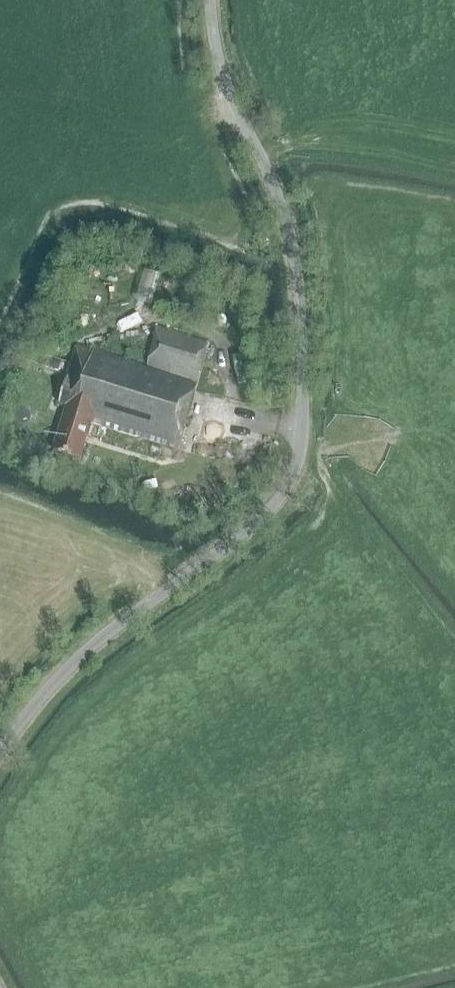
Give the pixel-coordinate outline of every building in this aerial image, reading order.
[(179,448),(208,344),(157,330),(147,365),(126,359),(106,354),(78,346),(61,404),(66,406),(53,450),(81,458),(90,423),(179,448)]
